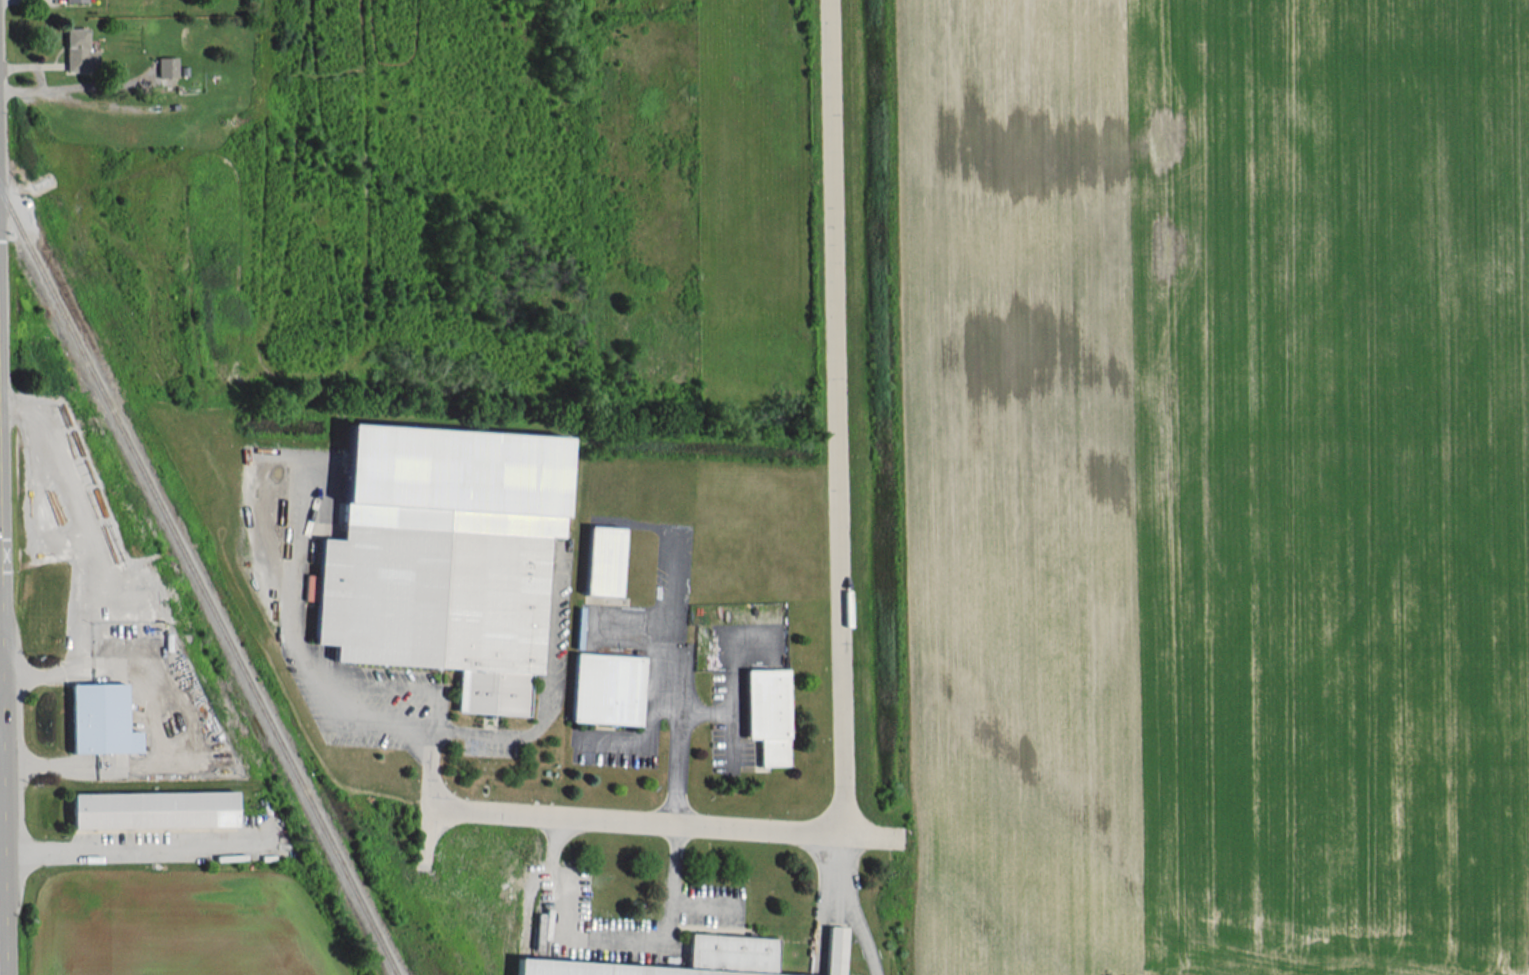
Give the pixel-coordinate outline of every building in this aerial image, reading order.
[(65,28),(66,72),(97,72),(97,50),(87,50),(87,27),(65,28)] [(157,57),(158,77),(178,76),(177,56),(157,57)] [(527,715),(456,711),(459,668),(333,660),(334,644),(314,643),(320,538),(341,539),(348,423),(567,436),(560,536),(547,536),(538,673),(530,673),(527,715)] [(618,596),(584,594),(588,525),(622,528),(618,596)] [(638,725),(643,657),(574,652),(570,720),(638,725)] [(746,738),(759,738),(760,766),(788,765),(787,668),(745,669),(746,738)] [(72,752),(140,751),(139,731),(126,731),(125,683),(70,684),(72,752)] [(236,826),(72,828),(72,793),(236,791),(236,826)] [(844,927),(841,974),(824,974),(827,926),(844,927)] [(773,974),(790,974),(516,974),(517,956),(686,967),(688,932),(775,938),(773,974)]
